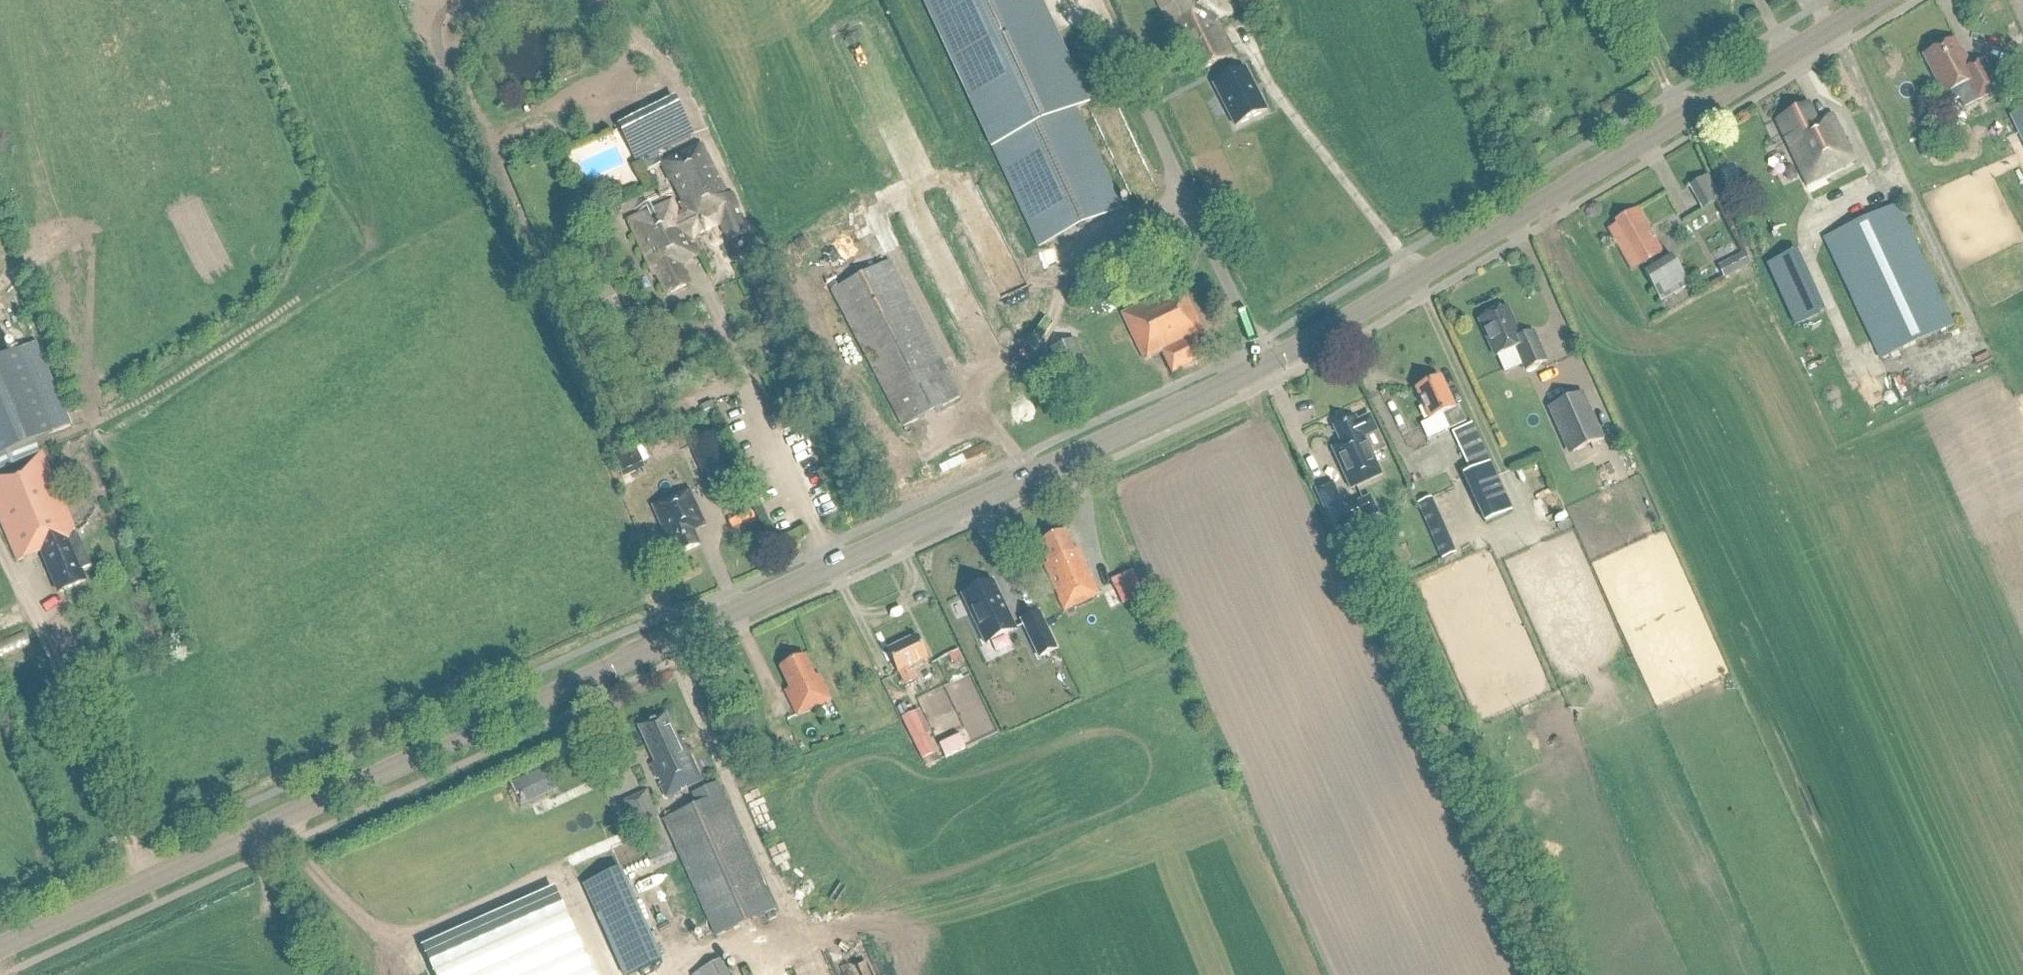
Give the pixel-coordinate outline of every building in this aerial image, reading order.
[(1041,0),(921,0),(1038,250),(1123,210),(1077,111),(1090,105),(1041,0)] [(1232,58),(1216,25),(1233,16),(1225,0),(1154,0),(1176,45),(1185,41),(1200,73),(1232,58)] [(1242,11),(1266,0),(1237,0),(1242,11)] [(849,33),(857,51),(877,43),(869,24),(849,33)] [(1954,42),(1924,58),(1944,97),(1942,98),(1947,108),(1958,102),(1963,111),(1978,104),(1977,102),(1998,91),(1983,63),(1970,70),(1966,61),(1964,62),(1954,42)] [(1244,71),(1214,87),(1235,129),(1266,113),(1244,71)] [(674,101),(620,128),(638,164),(642,162),(657,155),(692,137),(674,101)] [(1808,187),(1855,163),(1832,117),(1817,125),(1808,106),(1776,122),(1808,187)] [(2009,117),(2022,148),(2022,111),(2009,117)] [(673,203),(628,222),(654,278),(657,277),(667,297),(689,286),(679,266),(699,257),(692,241),(696,239),(695,238),(720,226),(728,245),(748,237),(732,197),(724,200),(722,195),(724,194),(701,148),(662,167),(671,184),(673,183),(684,205),(680,207),(683,213),(678,215),(673,203)] [(967,190),(1003,287),(1027,278),(991,181),(967,190)] [(1880,361),(1952,327),(1897,207),(1824,240),(1880,361)] [(1637,210),(1615,223),(1606,229),(1631,272),(1662,254),(1637,210)] [(1739,256),(1745,268),(1751,265),(1745,253),(1739,256)] [(1688,288),(1671,259),(1644,275),(1661,304),(1688,288)] [(903,429),(960,399),(888,263),(832,292),(903,429)] [(1172,376),(1205,360),(1195,339),(1204,335),(1180,287),(1122,316),(1144,363),(1162,354),(1172,376)] [(13,301),(19,325),(34,321),(28,297),(13,301)] [(1506,309),(1478,322),(1495,358),(1515,349),(1526,372),(1546,363),(1532,334),(1520,339),(1506,309)] [(1089,376),(1074,341),(1050,351),(1065,387),(1089,376)] [(36,455),(31,444),(51,436),(19,354),(0,361),(0,524),(18,563),(42,553),(59,593),(85,583),(80,573),(90,568),(40,453),(36,455)] [(1454,410),(1441,380),(1415,392),(1429,422),(1443,416),(1450,431),(1465,424),(1458,408),(1454,410)] [(1547,410),(1562,445),(1567,457),(1603,441),(1582,395),(1547,410)] [(1355,420),(1334,430),(1331,431),(1338,447),(1329,451),(1348,493),(1381,477),(1364,440),(1377,435),(1368,416),(1356,422),(1355,420)] [(1460,477),(1483,526),(1512,513),(1471,426),(1451,435),(1469,473),(1460,477)] [(738,479),(718,435),(698,445),(704,459),(696,463),(710,493),(738,479)] [(1333,536),(1370,519),(1377,516),(1369,498),(1343,509),(1332,484),(1313,492),(1333,536)] [(700,547),(693,533),(705,527),(689,492),(653,509),(669,543),(672,542),(678,557),(700,547)] [(1416,506),(1440,560),(1453,554),(1430,501),(1416,506)] [(1064,612),(1099,597),(1083,562),(1079,564),(1065,532),(1039,544),(1048,565),(1044,567),(1064,612)] [(993,585),(962,599),(985,646),(1016,631),(993,585)] [(1039,615),(1021,623),(1038,659),(1056,651),(1039,615)] [(928,661),(917,638),(887,652),(898,675),(899,675),(905,686),(916,681),(911,669),(928,661)] [(815,678),(805,657),(779,670),(789,690),(785,692),(797,718),(831,701),(819,676),(815,678)] [(666,799),(703,783),(682,738),(677,741),(666,717),(639,729),(655,764),(651,766),(666,799)] [(945,759),(965,750),(958,735),(938,744),(945,759)] [(547,770),(510,786),(516,799),(553,782),(547,770)] [(691,797),(695,807),(663,822),(714,937),(774,911),(718,785),(691,797)] [(584,888),(625,974),(634,974),(663,962),(621,871),(584,888)] [(461,973),(450,947),(426,958),(434,974),(459,974),(461,973)] [(699,973),(694,974),(727,974),(720,962),(699,973)]
